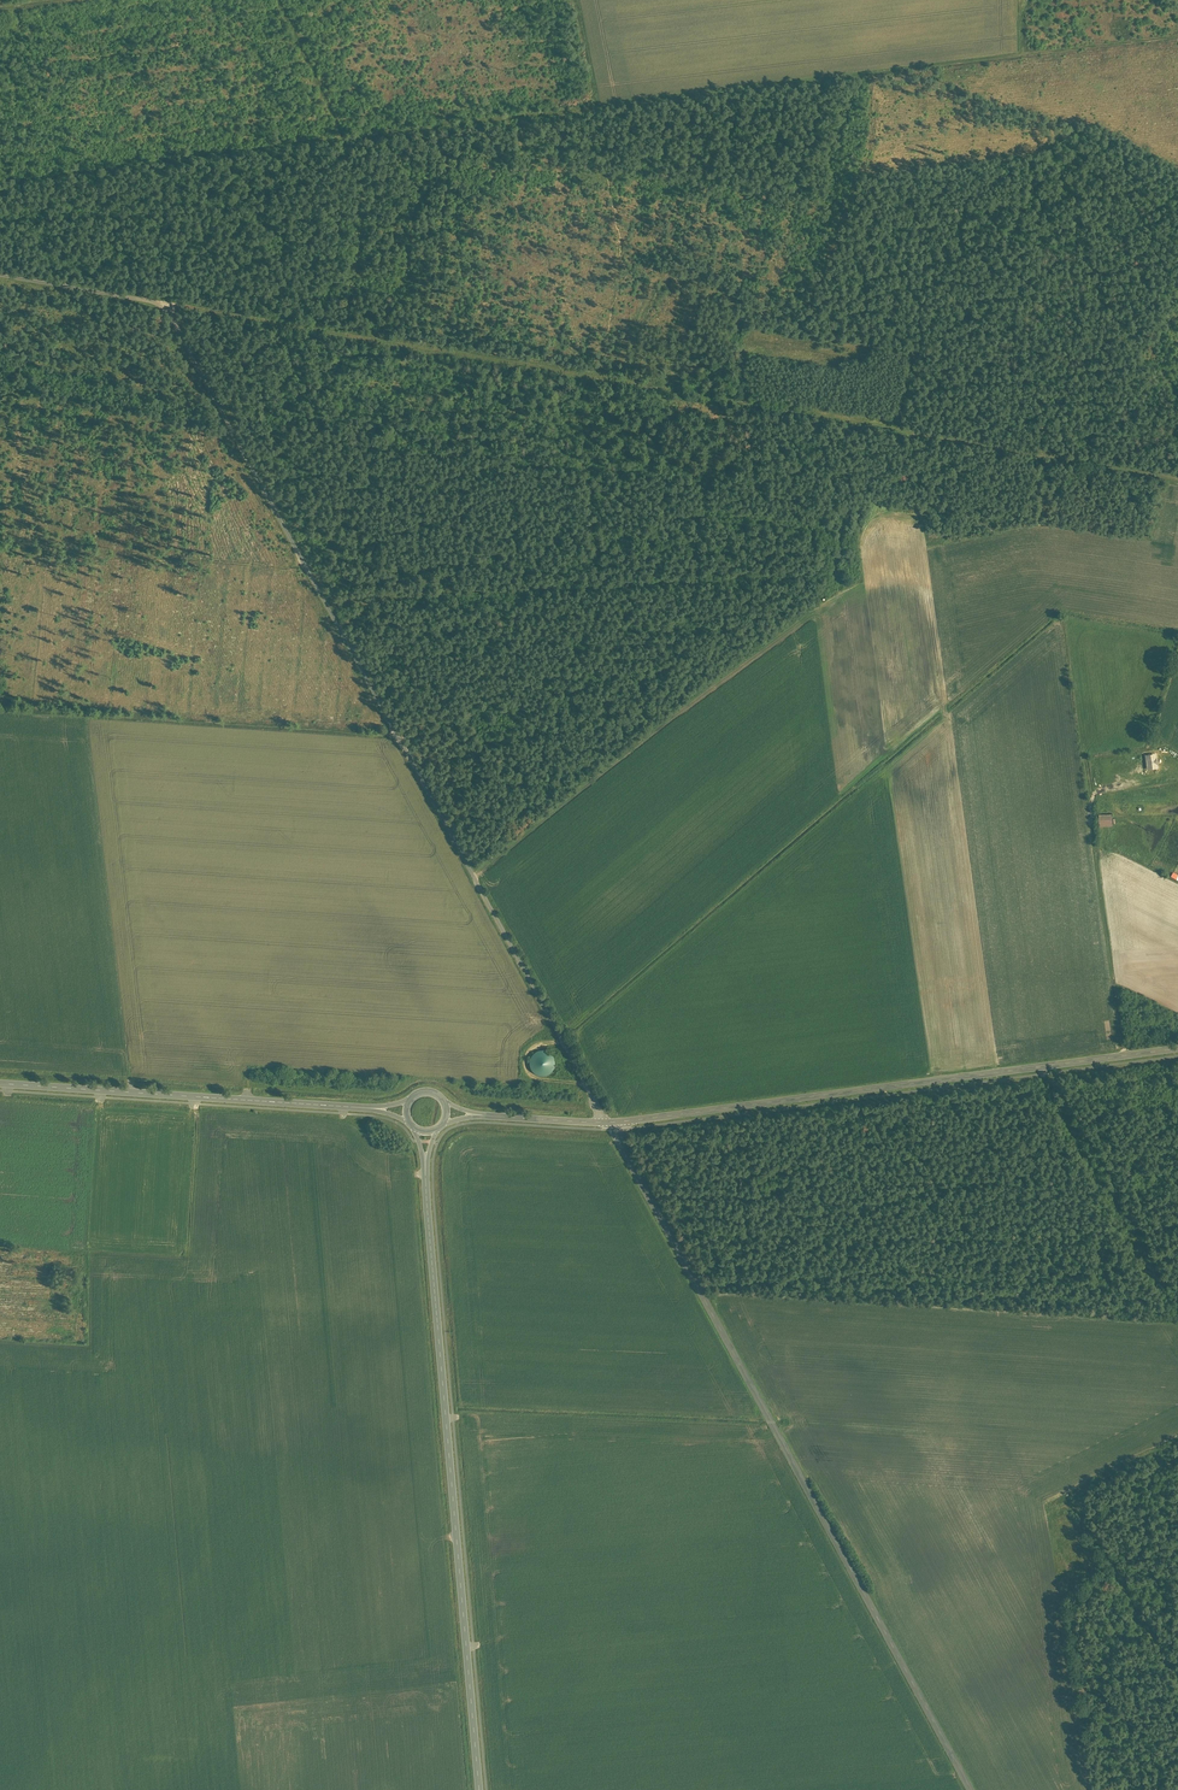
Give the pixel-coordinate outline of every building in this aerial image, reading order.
[(1097,814),(1097,826),(1112,826),(1112,814),(1097,814)] [(555,1068),(555,1064),(555,1059),(553,1056),(549,1053),(545,1051),(541,1051),(537,1053),(533,1055),(531,1059),(530,1063),(531,1068),(532,1071),(535,1074),(539,1076),(542,1076),(546,1076),(550,1074),(553,1072),(555,1068)]
